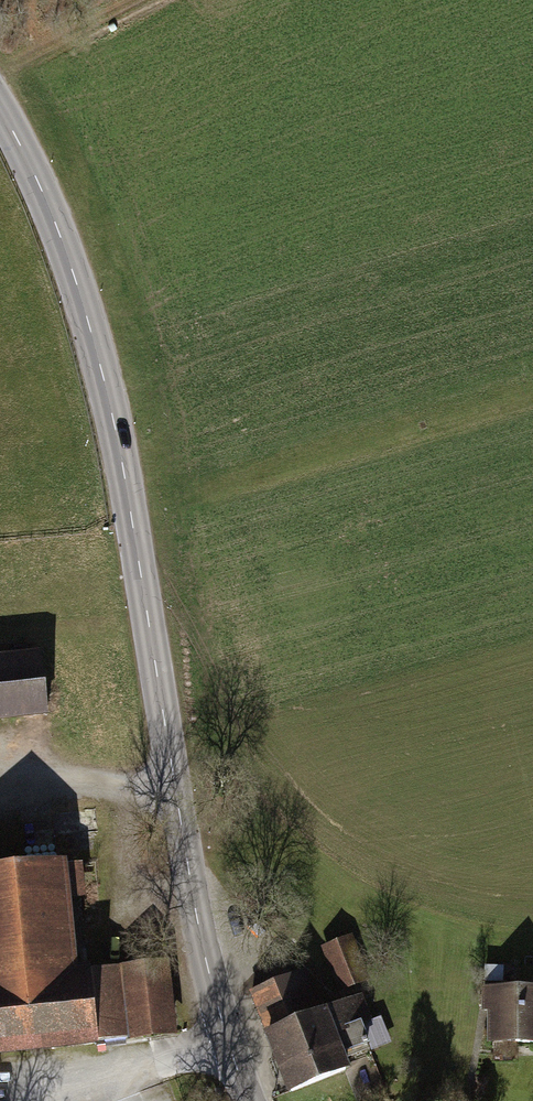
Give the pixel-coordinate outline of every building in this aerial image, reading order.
[(51,712),(44,650),(0,655),(0,718),(51,712)] [(176,1033),(169,968),(79,977),(70,899),(86,898),(82,866),(0,875),(0,1053),(176,1033)] [(355,937),(323,947),(339,993),(371,982),(355,937)] [(306,973),(253,995),(293,1093),(352,1069),(345,1052),(368,1042),(360,1024),(370,1020),(362,1000),(324,1016),(306,973)] [(490,991),(490,1050),(532,1050),(532,992),(490,991)]
